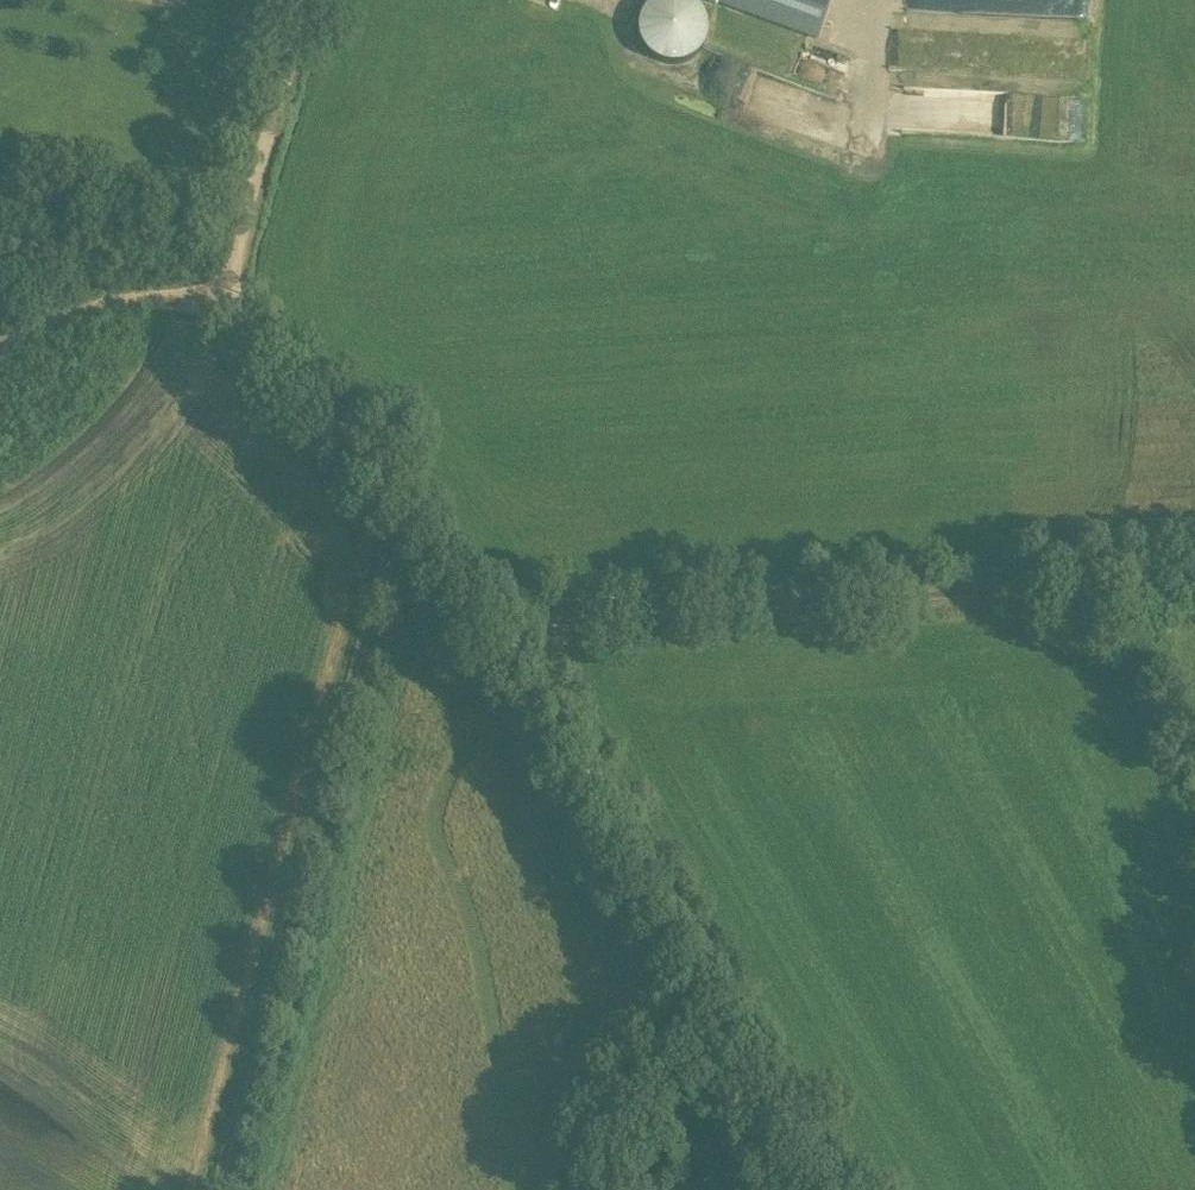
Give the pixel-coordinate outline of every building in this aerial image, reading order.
[(681,63),(687,62),(692,59),(696,56),(700,52),(704,47),(706,42),(708,36),(708,30),(708,25),(707,19),(705,14),(702,9),(698,5),(694,1),(692,0),(654,0),(650,3),(646,8),(643,12),(640,18),(639,23),(638,29),(639,35),(640,41),(643,46),(646,51),(649,55),(654,58),(659,61),(664,63),(670,64),(676,64),(681,63)] [(718,8),(720,3),(821,40),(836,0),(695,0),(718,8)] [(1084,96),(900,90),(899,132),(1082,138),(1084,96)]
